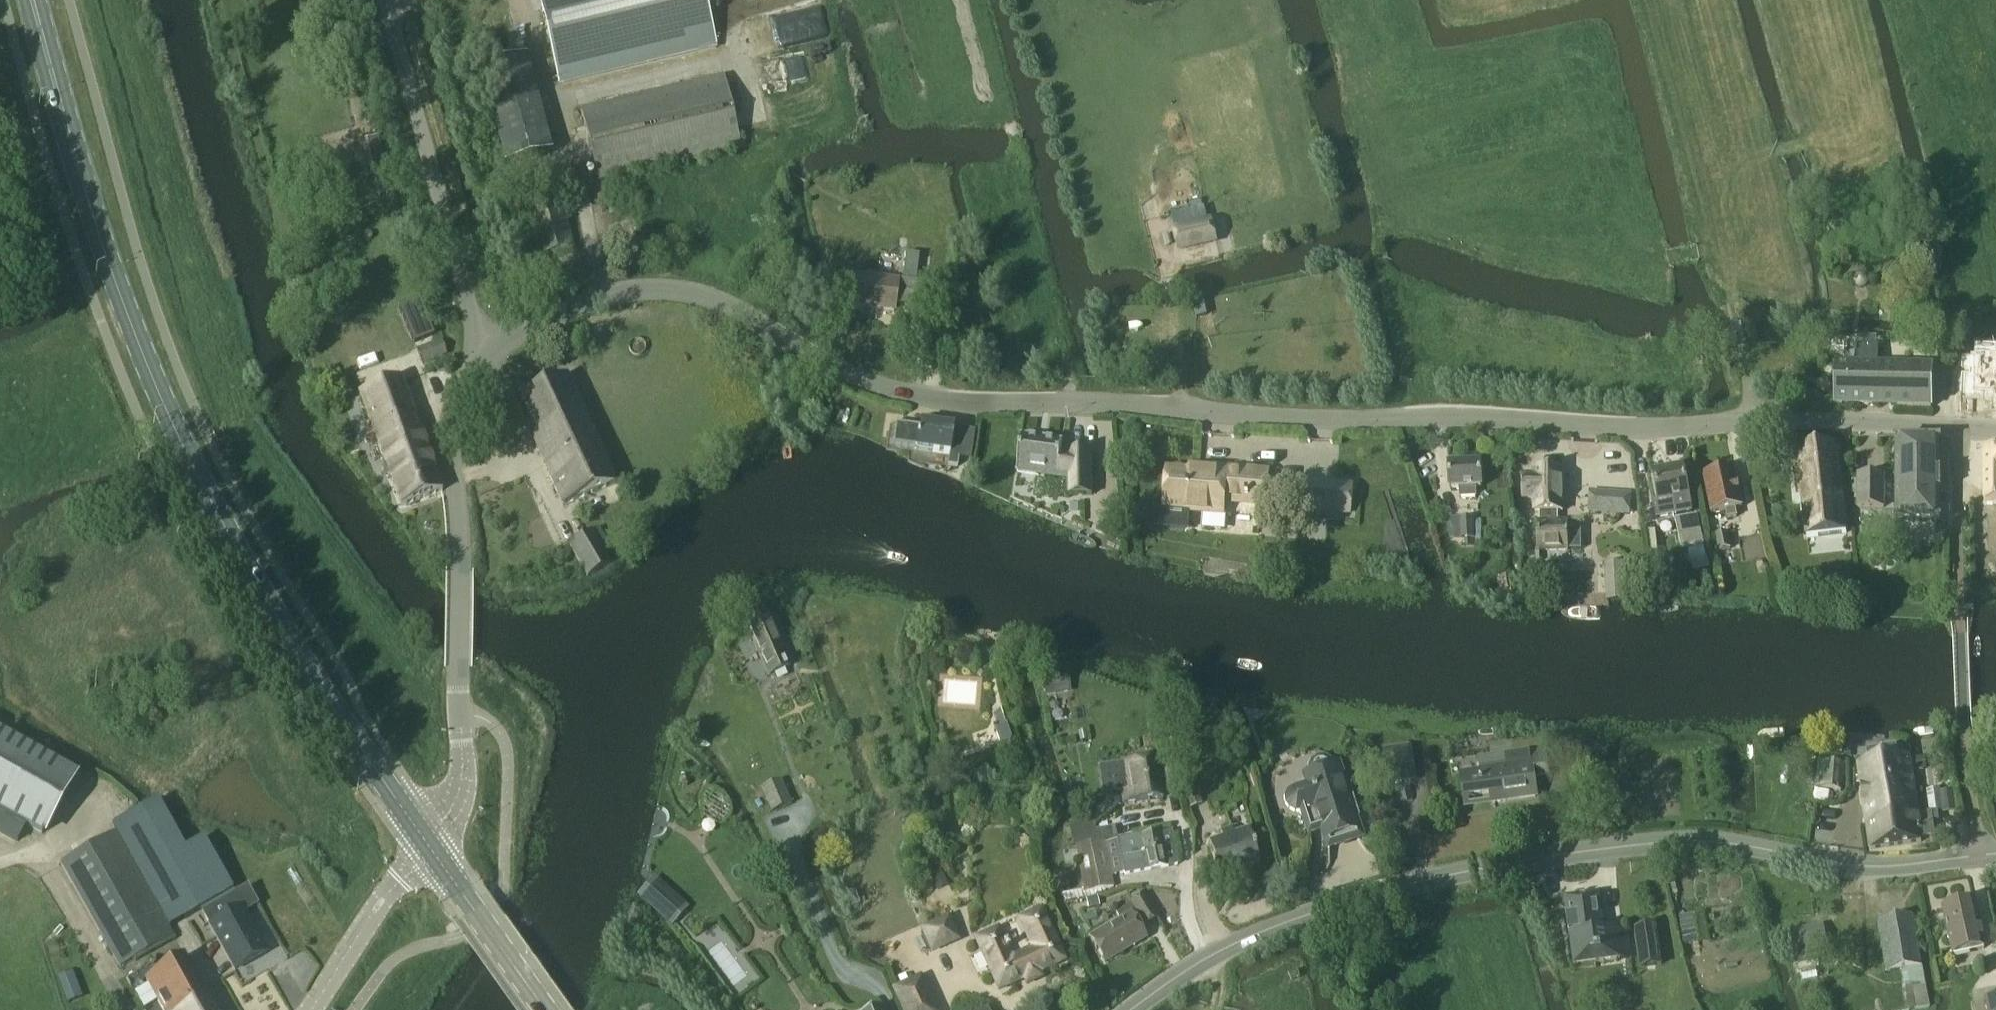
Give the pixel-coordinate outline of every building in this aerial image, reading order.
[(558,85),(716,47),(704,0),(538,0),(558,85)] [(722,78),(580,112),(598,185),(741,150),(722,78)] [(362,112),(364,125),(375,123),(373,110),(362,112)] [(552,167),(515,178),(538,259),(576,248),(552,167)] [(1218,244),(1212,220),(1172,229),(1178,253),(1218,244)] [(906,255),(903,281),(916,283),(919,257),(906,255)] [(1859,289),(1862,289),(1864,289),(1866,288),(1868,286),(1869,284),(1869,282),(1869,280),(1868,277),(1866,276),(1864,275),(1862,274),(1859,275),(1857,276),(1856,277),(1855,280),(1854,282),(1855,284),(1856,286),(1857,288),(1859,289)] [(897,283),(852,278),(849,308),(894,313),(897,283)] [(434,337),(419,300),(399,308),(413,345),(434,337)] [(418,350),(424,367),(449,359),(443,341),(418,350)] [(1857,347),(1856,366),(1837,365),(1836,406),(1931,409),(1933,368),(1898,367),(1878,366),(1878,347),(1857,347)] [(1972,349),(1973,384),(1995,384),(1995,386),(1995,348),(1972,349)] [(617,486),(567,378),(516,405),(562,510),(617,486)] [(402,381),(359,397),(401,508),(443,493),(402,381)] [(919,424),(915,451),(950,456),(954,430),(919,424)] [(1039,477),(1040,472),(1068,476),(1069,497),(1092,497),(1092,453),(1068,454),(1068,458),(1061,457),(1063,445),(1022,439),(1017,474),(1039,477)] [(1847,533),(1837,446),(1796,451),(1807,538),(1847,533)] [(1941,446),(1896,446),(1895,523),(1940,523),(1941,446)] [(1985,451),(1985,503),(1995,502),(1995,451),(1985,451)] [(957,469),(958,458),(950,458),(949,457),(948,468),(949,468),(957,469)] [(1450,490),(1459,490),(1460,500),(1477,499),(1476,489),(1482,489),(1481,464),(1448,465),(1450,490)] [(1712,515),(1727,512),(1728,520),(1737,518),(1736,510),(1743,508),(1734,471),(1732,471),(1729,467),(1721,469),(1719,474),(1703,478),(1712,515)] [(1188,507),(1221,510),(1222,501),(1264,504),(1266,474),(1207,469),(1206,476),(1170,473),(1170,480),(1167,480),(1166,497),(1168,497),(1168,505),(1152,503),(1150,526),(1186,529),(1188,507)] [(1676,514),(1691,511),(1683,469),(1653,475),(1659,507),(1674,505),(1676,514)] [(1523,503),(1537,503),(1539,503),(1539,514),(1540,514),(1540,524),(1538,524),(1539,552),(1569,551),(1569,524),(1558,524),(1558,513),(1563,513),(1562,470),(1535,471),(1535,477),(1523,477),(1523,503)] [(1885,475),(1856,475),(1856,510),(1885,510),(1885,475)] [(1351,487),(1306,483),(1304,510),(1349,514),(1351,487)] [(1617,510),(1617,516),(1630,516),(1631,496),(1598,494),(1597,508),(1617,510)] [(1705,545),(1698,516),(1675,521),(1682,551),(1705,545)] [(1451,541),(1462,541),(1475,540),(1474,518),(1450,519),(1451,541)] [(612,566),(593,532),(568,546),(587,580),(612,566)] [(1719,552),(1731,550),(1728,533),(1716,536),(1719,552)] [(1706,560),(1704,549),(1688,552),(1691,563),(1706,560)] [(1765,561),(1763,561),(1761,561),(1759,562),(1757,564),(1756,566),(1756,569),(1757,571),(1759,573),(1761,574),(1763,574),(1765,574),(1767,573),(1769,571),(1770,569),(1770,566),(1769,564),(1767,562),(1765,561)] [(822,625),(825,626),(827,625),(829,624),(831,622),(832,620),(832,618),(832,616),(831,614),(829,612),(827,611),(825,611),(822,611),(820,612),(819,614),(817,616),(817,618),(817,620),(819,622),(820,624),(822,625)] [(746,625),(768,677),(790,668),(767,616),(746,625)] [(80,778),(0,733),(0,814),(46,840),(80,778)] [(1478,760),(1481,773),(1461,776),(1464,798),(1495,794),(1496,803),(1536,798),(1533,777),(1547,775),(1545,761),(1531,763),(1530,753),(1478,760)] [(1387,787),(1417,782),(1414,757),(1384,760),(1387,787)] [(1924,757),(1914,759),(1916,772),(1926,770),(1924,757)] [(1362,834),(1339,763),(1334,765),(1333,763),(1327,758),(1318,758),(1312,762),(1309,767),(1309,773),(1304,774),(1308,786),(1297,789),(1291,792),(1288,800),(1288,804),(1291,809),(1298,813),(1302,811),(1310,835),(1322,831),(1327,846),(1362,834)] [(1918,815),(1910,758),(1857,766),(1870,852),(1887,849),(1883,823),(1918,818),(1918,815)] [(1115,794),(1121,793),(1123,805),(1161,801),(1156,761),(1123,765),(1112,766),(1115,794)] [(1814,788),(1843,794),(1847,767),(1818,762),(1814,788)] [(1189,810),(1202,806),(1193,778),(1181,781),(1189,810)] [(791,805),(780,782),(760,792),(771,814),(791,805)] [(1957,812),(1954,791),(1940,793),(1943,814),(1957,812)] [(1822,810),(1821,822),(1837,823),(1838,809),(1822,808),(1822,810)] [(1938,812),(1918,815),(1918,818),(1883,823),(1887,849),(1922,844),(1921,840),(1936,838),(1934,822),(1939,822),(1938,812)] [(1249,831),(1234,836),(1232,830),(1220,833),(1222,840),(1207,844),(1218,878),(1260,865),(1249,831)] [(175,937),(115,831),(60,864),(120,969),(175,937)] [(1117,842),(1105,845),(1112,877),(1124,874),(1124,877),(1178,866),(1171,832),(1117,842)] [(1105,845),(1104,842),(1076,848),(1084,895),(1114,889),(1112,877),(1105,845)] [(936,893),(948,887),(936,861),(924,866),(936,893)] [(202,915),(235,972),(266,955),(244,915),(258,907),(248,889),(202,915)] [(1627,928),(1604,931),(1599,894),(1564,899),(1574,968),(1632,960),(1627,928)] [(1097,897),(1086,900),(1088,911),(1100,907),(1097,897)] [(1143,897),(1130,905),(1144,927),(1156,920),(1143,897)] [(1985,951),(1975,902),(1942,909),(1953,958),(1985,951)] [(1041,912),(1017,922),(1029,949),(1012,958),(999,930),(976,941),(998,992),(1064,963),(1041,912)] [(1694,915),(1698,942),(1710,941),(1705,914),(1694,915)] [(949,915),(920,929),(933,956),(962,942),(949,915)] [(1885,973),(1923,968),(1915,915),(1877,922),(1885,973)] [(1144,940),(1130,916),(1090,940),(1104,964),(1144,940)] [(1791,932),(1797,958),(1829,951),(1824,925),(1791,932)] [(1661,966),(1656,926),(1636,928),(1642,968),(1661,966)] [(188,960),(147,983),(161,1009),(190,1009),(210,999),(188,960)] [(74,983),(70,973),(58,978),(62,987),(74,983)] [(903,1009),(934,1009),(920,979),(894,991),(903,1009)] [(1988,1009),(1995,1009),(1995,997),(1986,999),(1988,1009)] [(190,1009),(216,1009),(210,999),(190,1009)]
